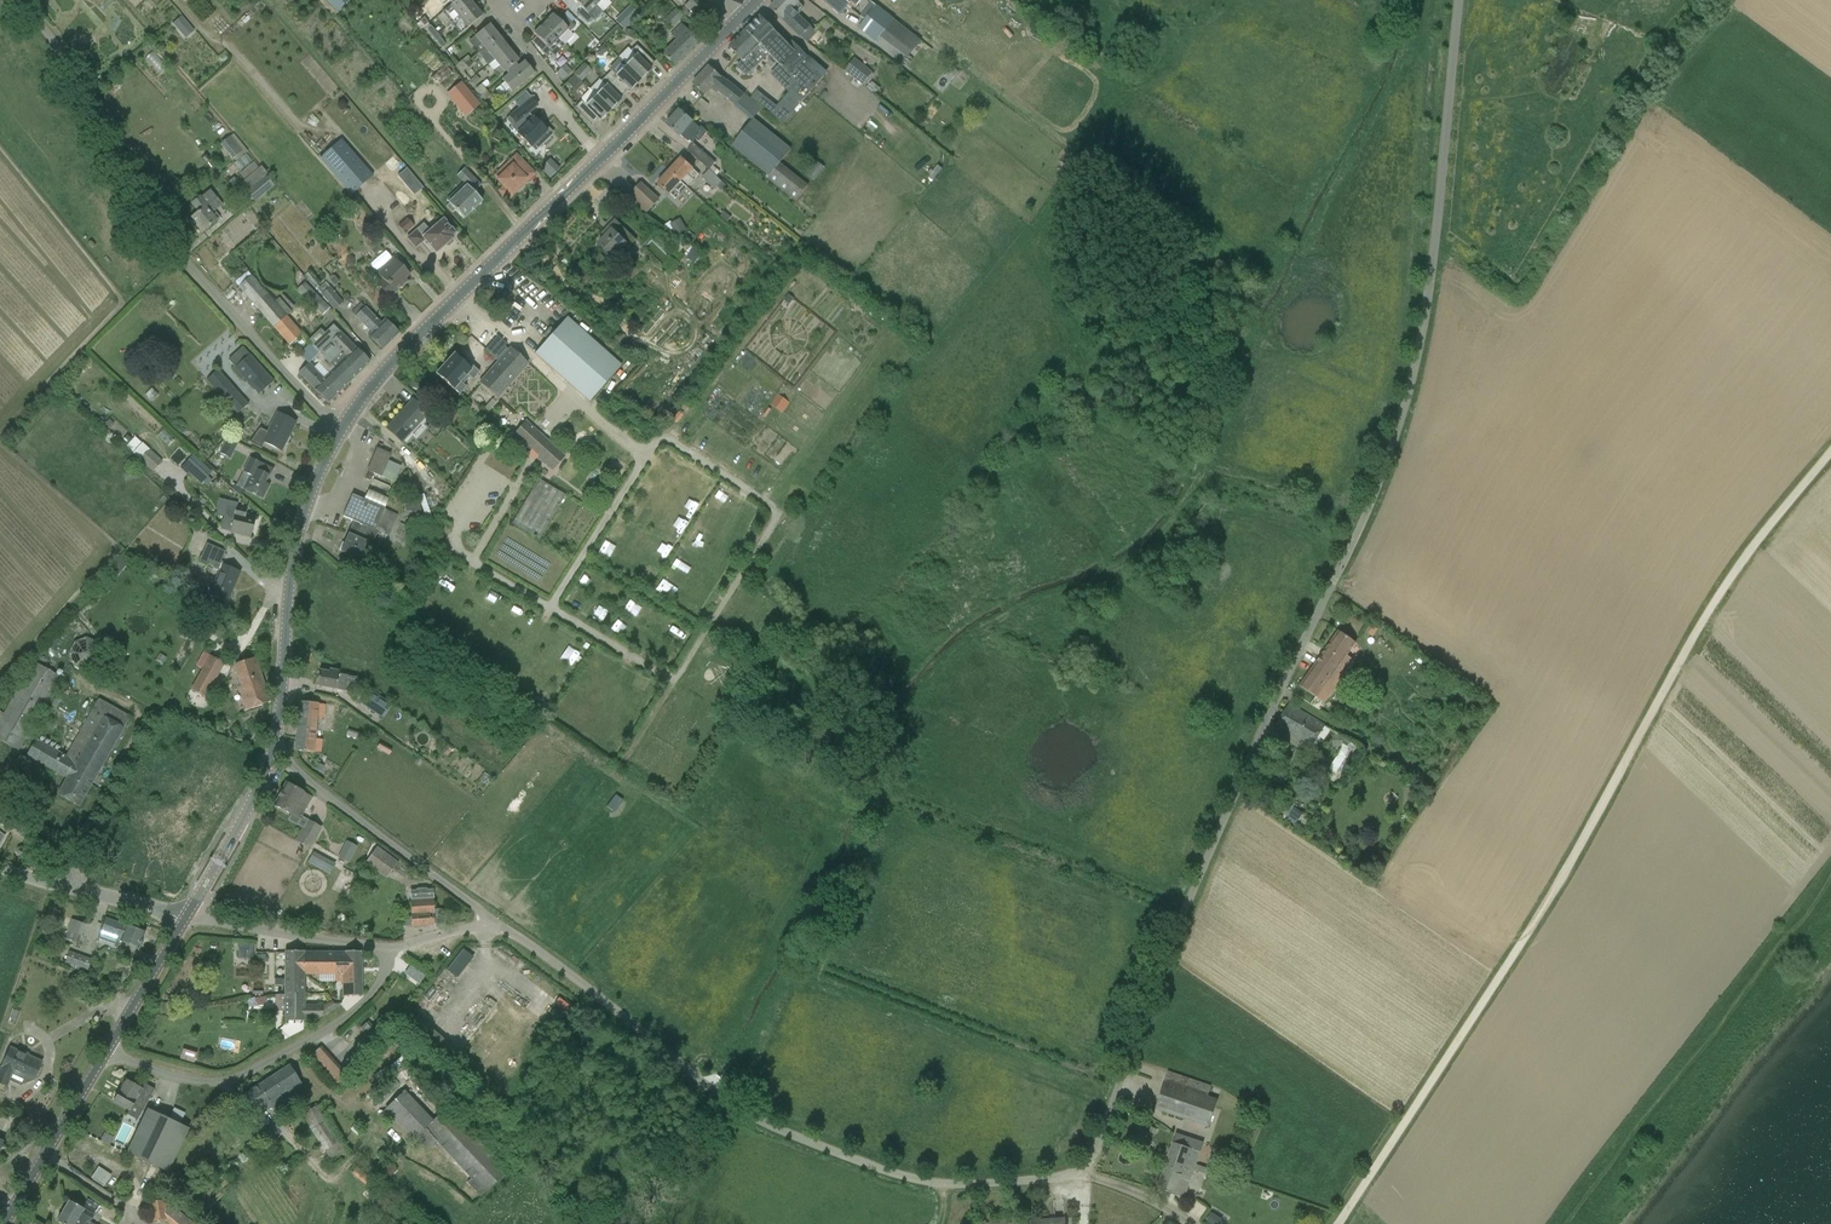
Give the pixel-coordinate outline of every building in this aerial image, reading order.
[(338,10),(348,0),(328,0),(338,10)] [(451,5),(442,12),(451,23),(474,6),(469,0),(458,0),(452,5),(451,5)] [(589,0),(573,0),(581,8),(576,14),(587,25),(593,19),(588,15),(596,7),(589,0)] [(683,5),(684,6),(679,12),(685,18),(689,14),(686,11),(688,10),(696,18),(706,8),(698,0),(687,0),(683,5)] [(811,27),(799,15),(802,12),(803,11),(803,10),(803,8),(803,7),(802,6),(800,3),(796,0),(777,0),(770,8),(800,38),(801,37),(808,43),(817,33),(811,27)] [(846,0),(821,0),(823,2),(824,1),(841,14),(850,3),(846,0)] [(646,8),(640,2),(635,7),(641,12),(646,8)] [(875,43),(880,37),(893,20),(894,19),(876,5),(858,28),(875,43)] [(474,6),(451,23),(460,35),(482,16),(474,6)] [(630,7),(615,21),(623,29),(638,15),(630,7)] [(672,26),(682,16),(675,8),(665,18),(672,26)] [(553,14),(543,24),(564,46),(565,46),(564,45),(573,36),(569,33),(574,27),(561,13),(556,18),(553,14)] [(179,31),(188,24),(182,16),(173,24),(179,31)] [(794,112),(794,111),(824,76),(805,60),(808,57),(793,41),(789,45),(774,31),(775,31),(761,16),(729,47),(743,61),(741,64),(748,71),(767,53),(795,80),(794,82),(797,84),(777,107),(758,91),(751,99),(771,114),(784,124),(794,112)] [(420,21),(424,27),(428,23),(424,18),(420,21)] [(546,56),(549,53),(553,57),(564,46),(543,24),(533,34),(536,37),(531,42),(546,56)] [(673,66),(698,42),(681,24),(670,35),(675,40),(662,54),(673,66)] [(485,48),(499,37),(489,25),(475,36),(481,44),(474,49),(478,53),(484,48),(485,48)] [(430,34),(434,31),(430,26),(426,29),(430,34)] [(631,38),(633,32),(626,30),(625,37),(631,38)] [(430,34),(434,39),(438,36),(434,31),(430,34)] [(442,41),(438,36),(434,39),(438,44),(442,41)] [(494,60),(508,49),(499,37),(485,48),(484,48),(478,53),(482,59),(489,54),(494,60)] [(442,41),(438,44),(442,49),(446,45),(442,41)] [(648,68),(653,63),(636,45),(630,51),(635,56),(625,65),(641,81),(651,70),(648,68)] [(603,46),(595,53),(598,57),(600,57),(607,51),(603,46)] [(518,61),(508,49),(494,60),(499,67),(494,71),(498,77),(518,61)] [(865,85),(874,72),(855,58),(846,70),(865,85)] [(459,69),(465,64),(462,60),(456,65),(459,69)] [(522,83),(534,74),(524,62),(513,71),(502,80),(511,92),(522,83)] [(468,68),(465,64),(459,69),(462,73),(468,68)] [(584,65),(574,75),(581,82),(591,72),(584,65)] [(606,76),(623,93),(628,88),(631,91),(641,81),(625,65),(615,75),(611,71),(606,76)] [(565,66),(556,74),(561,80),(570,72),(565,66)] [(744,96),(710,66),(693,84),(704,95),(711,88),(717,93),(718,92),(736,106),(744,96)] [(959,72),(952,67),(944,77),(950,82),(959,72)] [(566,84),(573,90),(580,82),(574,76),(566,84)] [(605,86),(595,96),(611,111),(621,101),(618,98),(623,93),(606,76),(600,81),(605,86)] [(447,94),(460,110),(474,98),(461,82),(447,94)] [(478,93),(484,88),(481,85),(475,89),(478,93)] [(481,97),(487,92),(484,88),(478,93),(481,97)] [(581,101),(575,107),(576,107),(593,124),(598,119),(600,121),(611,111),(595,96),(589,90),(581,98),(581,101)] [(487,92),(481,97),(484,100),(490,96),(487,92)] [(513,101),(519,108),(531,98),(525,92),(513,101)] [(538,139),(542,143),(550,136),(533,118),(531,120),(526,115),(536,106),(530,100),(509,117),(520,130),(516,133),(530,147),(538,139)] [(701,129),(691,121),(692,120),(679,110),(667,125),(680,136),(681,136),(689,143),(701,129)] [(732,145),(770,176),(780,163),(791,149),(754,119),(753,119),(752,121),(732,145)] [(229,136),(219,144),(232,159),(241,152),(229,136)] [(373,176),(371,174),(341,139),(319,159),(351,195),(373,176)] [(234,163),(240,170),(252,161),(247,154),(234,163)] [(534,174),(526,165),(515,154),(493,176),(496,179),(495,180),(502,187),(498,190),(507,200),(512,195),(510,193),(517,187),(525,179),(527,181),(534,174)] [(703,164),(709,170),(718,178),(723,172),(714,164),(716,163),(709,157),(703,164)] [(682,158),(671,170),(683,181),(689,187),(694,180),(695,180),(700,174),(682,158)] [(541,169),(552,178),(560,168),(550,159),(541,169)] [(814,180),(825,166),(815,159),(805,173),(814,180)] [(473,193),(481,186),(464,169),(457,176),(463,183),(446,200),(449,203),(446,206),(453,213),(455,211),(463,219),(471,212),(474,209),(482,201),(473,193)] [(687,188),(682,182),(683,181),(671,170),(657,184),(670,195),(676,201),(682,194),(687,188)] [(722,181),(718,178),(709,170),(702,178),(714,189),(717,187),(722,181)] [(265,176),(246,192),(254,202),(274,186),(265,176)] [(648,213),(659,200),(641,184),(633,193),(630,197),(648,213)] [(160,199),(169,192),(166,188),(157,194),(160,199)] [(196,225),(202,233),(217,220),(212,213),(222,205),(210,190),(200,198),(200,197),(191,204),(198,212),(191,218),(197,224),(196,225)] [(407,218),(398,226),(405,234),(414,226),(407,218)] [(687,230),(680,218),(670,224),(677,235),(687,230)] [(451,237),(454,233),(442,219),(429,230),(423,224),(406,238),(415,249),(425,240),(436,253),(445,245),(446,246),(448,246),(452,243),(452,241),(451,239),(452,238),(451,237)] [(637,240),(615,220),(608,227),(612,230),(598,244),(613,259),(627,245),(630,248),(637,240)] [(687,243),(693,235),(687,230),(681,239),(687,243)] [(694,247),(686,258),(695,264),(702,253),(694,247)] [(606,260),(601,255),(595,262),(599,266),(606,260)] [(354,258),(352,256),(348,256),(346,259),(346,264),(348,267),(353,267),(354,264),(354,258)] [(401,283),(409,275),(392,258),(376,273),(382,279),(377,284),(390,298),(402,286),(401,286),(401,283)] [(308,273),(304,276),(315,289),(318,286),(308,273)] [(299,331),(275,302),(252,275),(238,287),(273,327),(289,345),(302,334),(299,331)] [(335,276),(330,280),(334,286),(339,281),(335,276)] [(327,306),(307,285),(299,293),(320,313),(327,306)] [(321,295),(334,310),(343,303),(330,287),(321,295)] [(794,299),(788,295),(784,300),(790,304),(794,299)] [(382,349),(398,334),(384,319),(380,322),(365,307),(364,307),(360,304),(352,312),(355,316),(355,317),(370,333),(368,335),(382,349)] [(621,365),(567,317),(554,332),(550,327),(543,336),(547,340),(535,354),(589,402),(621,365)] [(358,359),(365,366),(370,362),(356,348),(333,325),(312,345),(320,352),(330,363),(341,353),(346,358),(344,360),(350,367),(358,359)] [(497,398),(528,363),(511,347),(508,350),(504,347),(506,344),(497,336),(485,350),(498,361),(479,383),(497,398)] [(242,347),(228,360),(259,395),(273,382),(242,347)] [(327,403),(349,382),(330,363),(320,352),(313,359),(329,374),(325,378),(309,363),(298,373),(314,389),(313,389),(327,403)] [(330,363),(349,382),(365,366),(358,359),(350,367),(344,360),(346,358),(341,353),(330,363)] [(476,376),(479,372),(470,364),(467,367),(454,354),(436,374),(459,395),(466,387),(463,385),(469,377),(473,380),(476,376)] [(218,369),(206,380),(237,415),(249,404),(218,369)] [(409,388),(418,390),(419,383),(411,381),(409,388)] [(427,414),(412,400),(386,429),(401,442),(427,414)] [(295,422),(277,413),(268,432),(259,428),(249,443),(261,450),(264,443),(281,451),(295,422)] [(438,431),(445,424),(437,416),(430,424),(438,431)] [(565,457),(525,421),(512,435),(552,471),(565,457)] [(123,440),(127,444),(131,439),(127,435),(123,440)] [(126,446),(153,470),(163,460),(135,436),(126,446)] [(237,444),(226,439),(219,453),(225,456),(228,450),(233,453),(237,444)] [(366,479),(369,481),(373,474),(381,477),(394,482),(397,475),(384,469),(391,454),(376,448),(374,454),(377,455),(373,463),(374,464),(373,466),(371,467),(366,479)] [(236,486),(262,499),(269,485),(264,483),(271,469),(250,458),(236,486)] [(201,484),(212,472),(201,462),(190,474),(201,484)] [(538,479),(512,524),(538,539),(564,495),(538,479)] [(423,494),(418,496),(428,526),(434,524),(423,494)] [(384,534),(394,513),(352,495),(343,517),(356,523),(351,535),(348,534),(340,552),(360,560),(367,542),(363,540),(368,528),(384,534)] [(251,536),(255,519),(245,516),(245,514),(236,512),(236,509),(226,507),(224,517),(223,517),(220,530),(229,532),(229,533),(240,535),(241,534),(251,536)] [(424,520),(420,507),(410,510),(414,523),(424,520)] [(176,510),(173,517),(186,522),(189,515),(176,510)] [(609,556),(615,547),(606,541),(600,551),(609,556)] [(239,572),(220,564),(225,552),(206,544),(198,562),(205,565),(209,564),(212,565),(214,569),(218,571),(208,594),(226,602),(239,572)] [(664,578),(659,585),(672,595),(677,587),(664,578)] [(1372,636),(1377,630),(1371,625),(1366,632),(1372,636)] [(1338,668),(1356,643),(1339,631),(1299,688),(1316,700),(1312,705),(1319,711),(1346,673),(1338,668)] [(98,667),(103,654),(98,642),(86,637),(74,642),(69,655),(74,667),(86,672),(98,667)] [(574,663),(583,651),(573,644),(564,655),(574,663)] [(190,689),(206,698),(225,664),(209,656),(210,655),(203,652),(196,665),(202,668),(190,689)] [(269,702),(255,658),(233,665),(240,686),(238,687),(246,710),(269,702)] [(34,662),(0,721),(0,740),(18,751),(40,713),(59,678),(34,662)] [(338,674),(339,671),(329,669),(329,672),(319,670),(316,686),(352,693),(355,678),(347,676),(347,675),(338,674)] [(364,694),(354,708),(367,716),(376,702),(364,694)] [(66,756),(36,739),(26,755),(66,778),(57,794),(79,806),(124,728),(123,728),(129,717),(98,700),(66,756)] [(314,752),(321,752),(322,740),(315,739),(317,717),(325,718),(326,704),(299,702),(295,751),(314,752)] [(1325,727),(1289,704),(1275,725),(1311,748),(1325,727)] [(1342,738),(1332,738),(1332,747),(1342,748),(1342,738)] [(389,755),(392,750),(379,743),(377,749),(389,755)] [(443,750),(449,754),(453,748),(447,744),(443,750)] [(1339,753),(1331,770),(1338,773),(1346,756),(1339,753)] [(418,758),(415,762),(420,766),(423,762),(418,758)] [(323,767),(317,764),(314,769),(320,772),(323,767)] [(285,783),(274,805),(290,814),(287,820),(297,826),(300,820),(299,819),(311,797),(303,793),(285,783)] [(607,807),(615,811),(622,798),(613,794),(607,807)] [(303,829),(297,841),(309,848),(320,828),(307,821),(303,829)] [(25,858),(26,857),(28,851),(21,848),(21,847),(20,847),(20,848),(18,849),(17,848),(16,849),(17,850),(16,851),(15,851),(15,853),(16,853),(17,854),(16,855),(17,856),(18,855),(25,858)] [(380,867),(389,873),(396,863),(377,849),(367,862),(377,870),(380,867)] [(348,864),(353,855),(342,850),(337,858),(348,864)] [(333,867),(312,855),(308,863),(329,875),(333,867)] [(432,900),(432,898),(432,890),(425,890),(425,889),(416,889),(416,891),(409,891),(409,899),(410,899),(410,901),(409,901),(410,926),(433,925),(443,925),(442,909),(433,910),(432,900)] [(100,934),(119,941),(139,948),(145,933),(125,925),(125,926),(105,919),(100,934)] [(72,920),(68,931),(81,936),(86,924),(72,920)] [(239,957),(253,958),(253,943),(239,943),(239,957)] [(457,977),(474,957),(464,948),(446,968),(457,977)] [(92,959),(69,951),(65,963),(88,971),(92,959)] [(303,952),(304,952),(304,951),(285,951),(285,994),(305,994),(305,975),(304,974),(303,974),(303,952)] [(342,982),(343,997),(362,996),(360,951),(345,951),(345,952),(335,952),(334,975),(334,983),(335,983),(335,982),(342,982)] [(304,952),(303,952),(303,974),(304,974),(305,975),(334,975),(335,952),(324,952),(304,952)] [(410,966),(404,974),(409,977),(415,969),(410,966)] [(305,1004),(305,994),(285,994),(285,1021),(304,1021),(304,1018),(318,1018),(322,1016),(322,1004),(305,1004)] [(359,1029),(370,1041),(378,1033),(368,1021),(359,1029)] [(322,1046),(308,1058),(336,1091),(351,1078),(322,1046)] [(34,1080),(42,1062),(10,1048),(2,1066),(0,1070),(0,1083),(6,1086),(10,1078),(11,1081),(20,1085),(34,1080)] [(197,1054),(183,1049),(180,1059),(194,1063),(197,1054)] [(241,1096),(255,1118),(271,1108),(276,1116),(309,1095),(289,1065),(241,1096)] [(1208,1096),(1211,1086),(1168,1071),(1155,1109),(1209,1127),(1218,1099),(1208,1096)] [(126,1080),(114,1100),(130,1109),(127,1115),(137,1121),(147,1103),(154,1090),(144,1084),(142,1088),(126,1080)] [(479,1195),(483,1191),(508,1171),(447,1107),(433,1120),(405,1090),(380,1114),(408,1144),(414,1139),(425,1152),(436,1141),(471,1178),(466,1183),(479,1195)] [(325,1152),(339,1142),(326,1121),(317,1105),(302,1113),(310,1130),(325,1152)] [(147,1109),(142,1120),(127,1153),(168,1172),(188,1128),(179,1124),(185,1113),(174,1108),(169,1119),(147,1109)] [(1176,1133),(1165,1167),(1183,1173),(1188,1158),(1197,1161),(1201,1152),(1203,1142),(1176,1133)] [(250,1142),(242,1146),(246,1152),(254,1148),(250,1142)] [(1191,1182),(1197,1161),(1188,1158),(1183,1173),(1165,1167),(1157,1189),(1175,1196),(1181,1178),(1191,1182)] [(397,1170),(388,1161),(374,1176),(382,1185),(397,1170)] [(1207,1174),(1209,1169),(1198,1165),(1196,1170),(1207,1174)] [(98,1166),(91,1177),(105,1185),(112,1174),(98,1166)] [(351,1173),(369,1189),(374,1184),(374,1183),(356,1167),(351,1173)] [(149,1201),(151,1222),(165,1220),(170,1223),(195,1223),(164,1199),(149,1201)] [(61,1223),(75,1223),(79,1217),(89,1223),(90,1222),(93,1215),(83,1210),(84,1209),(69,1200),(57,1221),(61,1223)] [(1212,1223),(1219,1223),(1222,1219),(1211,1213),(1206,1221),(1212,1223)]
